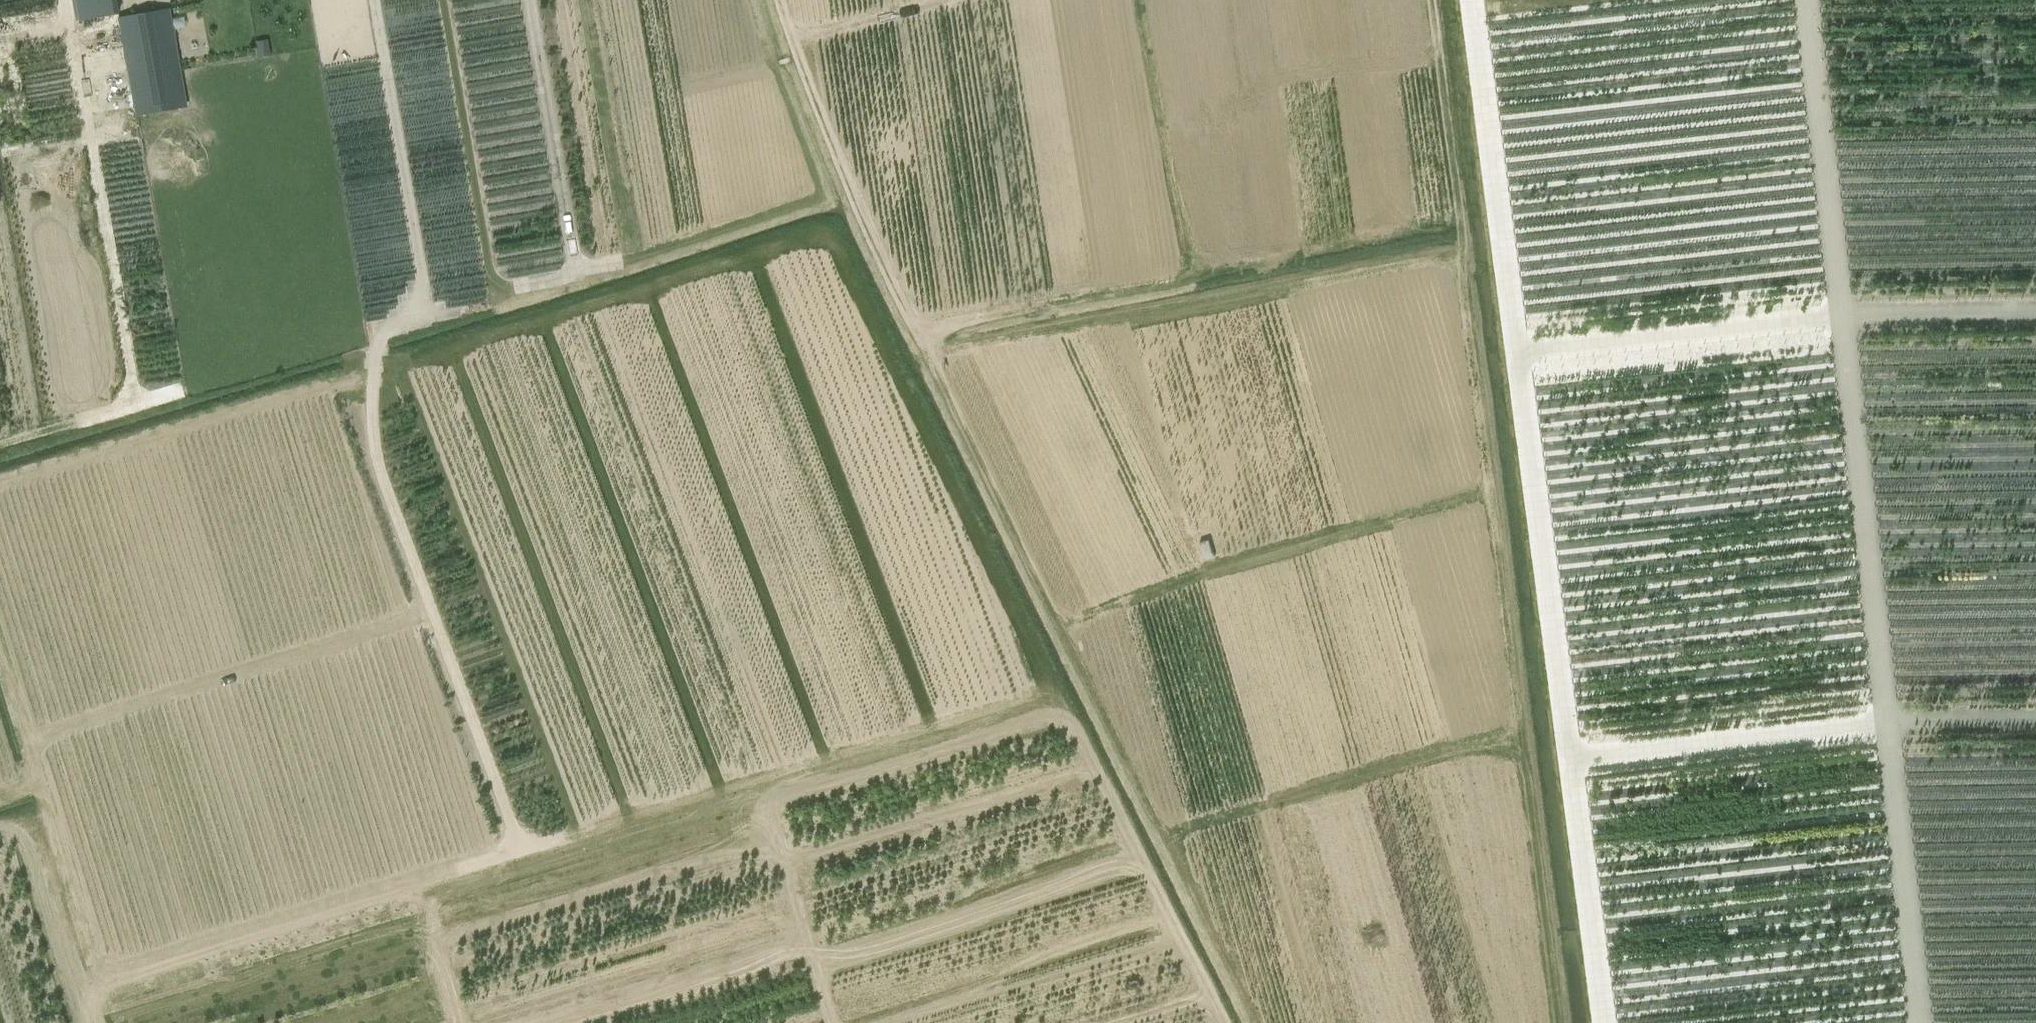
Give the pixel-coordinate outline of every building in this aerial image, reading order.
[(80,20),(118,13),(116,0),(86,0),(77,2),(80,20)] [(137,114),(186,106),(169,9),(133,15),(119,18),(137,114)] [(259,57),(269,56),(266,40),(256,42),(259,57)]
